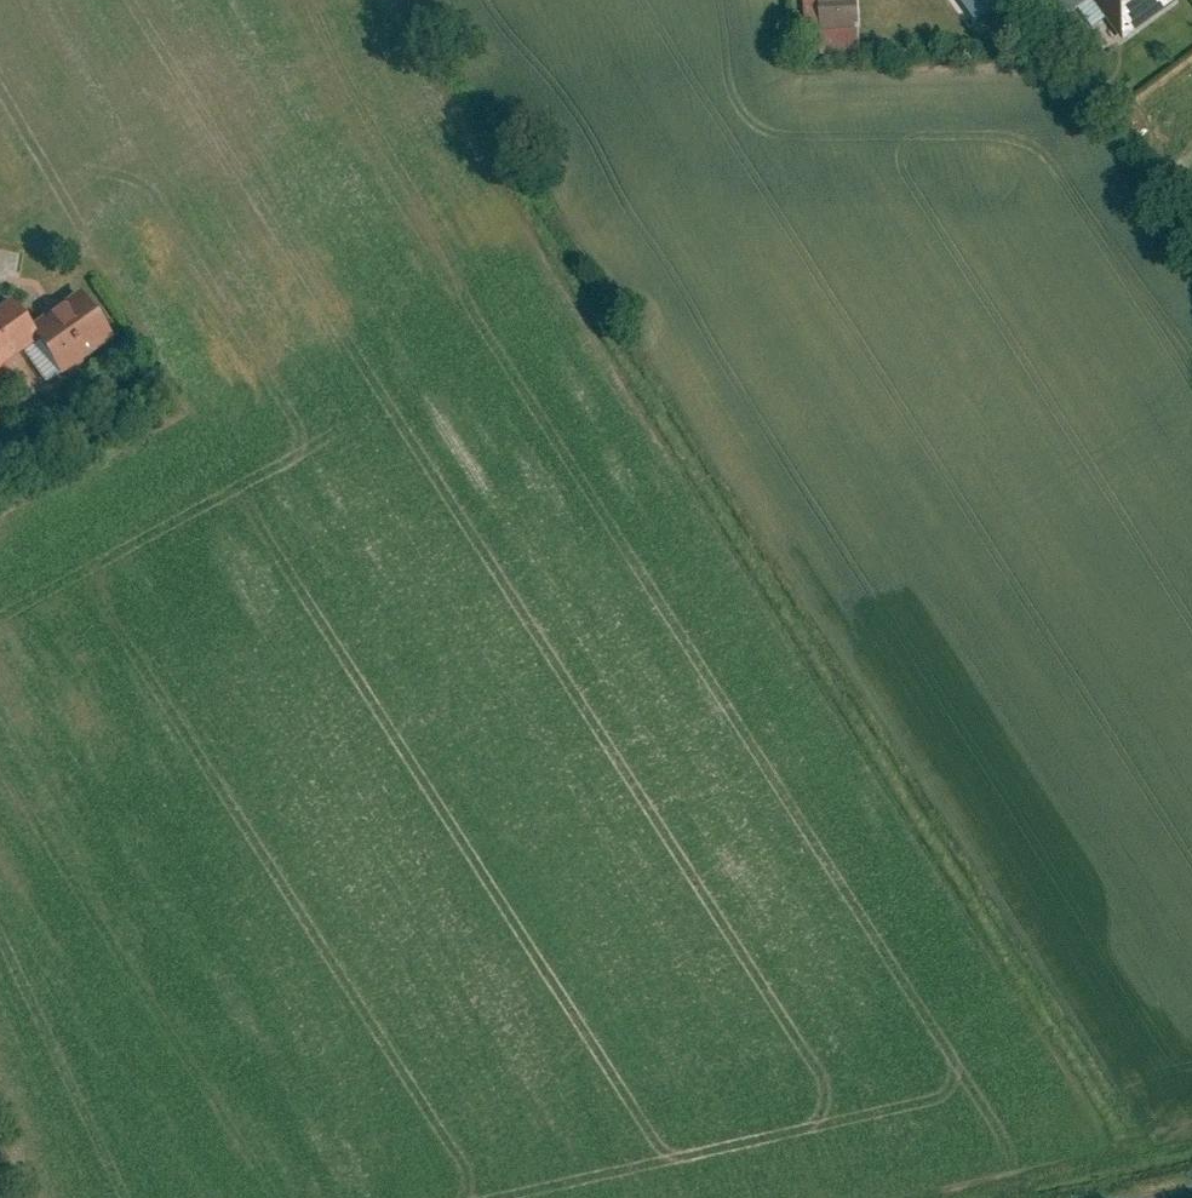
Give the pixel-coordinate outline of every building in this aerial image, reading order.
[(821,29),(818,0),(804,0),(808,31),(821,29)] [(821,29),(851,26),(857,25),(854,0),(818,0),(821,29)] [(974,23),(1006,0),(958,0),(974,23)] [(1070,12),(1087,0),(1062,0),(1070,12)] [(1122,40),(1176,1),(1175,0),(1093,0),(1122,40)] [(851,26),(821,29),(824,56),(854,53),(851,26)] [(54,369),(107,332),(79,292),(27,328),(46,357),(54,369)] [(0,306),(0,389),(46,357),(27,328),(8,301),(0,306)]
